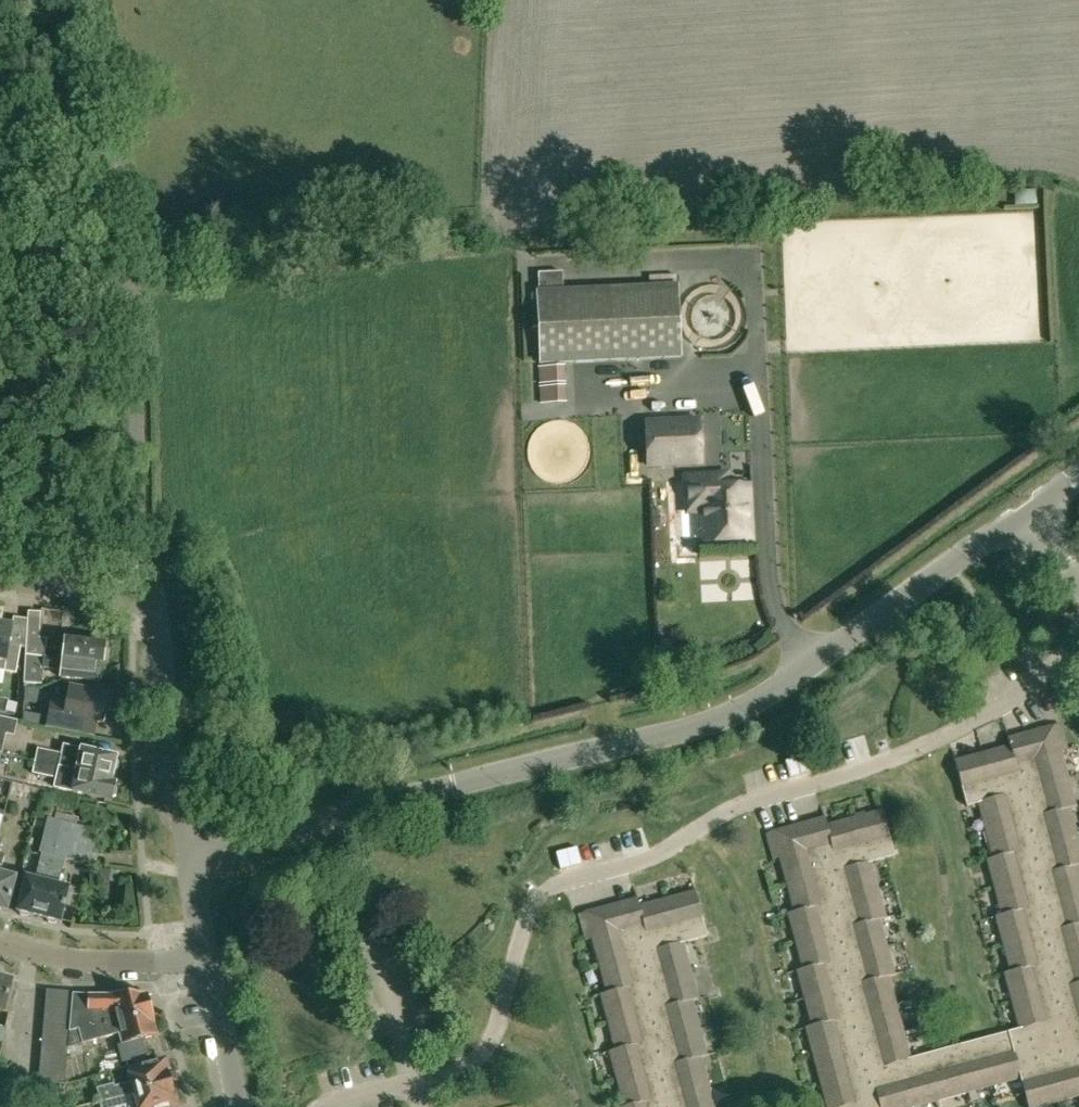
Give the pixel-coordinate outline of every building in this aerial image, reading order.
[(679,285),(563,290),(563,272),(538,273),(538,291),(536,291),(540,363),(682,357),(679,285)] [(538,367),(539,384),(565,383),(564,366),(538,367)] [(539,388),(540,405),(566,403),(565,386),(539,388)] [(699,420),(647,422),(649,466),(701,463),(699,420)] [(728,475),(715,476),(687,477),(689,510),(703,510),(705,541),(729,540),(732,542),(741,541),(744,539),(750,539),(750,532),(752,530),(751,520),(749,518),(748,486),(729,487),(728,475)] [(30,619),(28,646),(24,683),(41,685),(42,669),(61,670),(61,679),(101,682),(102,664),(104,664),(106,644),(64,641),(63,658),(46,656),(47,638),(40,638),(42,620),(30,619)] [(5,670),(18,672),(22,645),(10,643),(13,623),(0,621),(0,669),(5,670)] [(111,696),(71,688),(68,703),(53,700),(48,726),(95,735),(97,722),(105,724),(111,696)] [(0,698),(0,712),(5,713),(9,700),(0,698)] [(24,712),(24,722),(40,725),(42,715),(24,712)] [(1021,1079),(1029,1106),(1039,1106),(1078,1096),(1078,843),(1070,811),(1077,809),(1061,753),(1068,751),(1061,724),(1008,739),(1010,746),(982,754),(980,747),(969,750),(971,757),(955,762),(967,808),(979,804),(994,859),(988,860),(1003,916),(996,918),(1011,973),(1005,974),(1020,1029),(911,1059),(889,978),(895,976),(880,921),(886,919),(871,863),(895,857),(883,811),(827,826),(825,818),(766,834),(773,860),(780,858),(794,912),(787,914),(802,970),(796,972),(811,1027),(805,1029),(826,1106),(917,1106),(1021,1079)] [(38,749),(35,761),(112,777),(114,770),(117,769),(118,764),(116,762),(117,757),(81,750),(63,746),(61,754),(38,749)] [(35,761),(32,774),(56,779),(54,787),(71,791),(112,799),(112,797),(117,795),(118,790),(115,787),(115,783),(111,782),(112,777),(35,761)] [(13,782),(10,796),(25,800),(29,785),(13,782)] [(30,915),(32,916),(38,918),(53,860),(62,822),(54,820),(47,818),(38,852),(44,854),(37,880),(25,877),(21,891),(16,912),(19,913),(20,915),(27,917),(30,915)] [(46,920),(48,922),(55,924),(57,923),(60,923),(61,921),(65,902),(69,888),(59,886),(66,859),(76,862),(81,838),(84,827),(76,825),(62,822),(53,860),(38,918),(39,918),(44,919),(46,920)] [(94,841),(89,840),(81,838),(76,862),(88,865),(94,841)] [(7,912),(12,892),(16,877),(1,873),(6,854),(0,852),(0,910),(7,912)] [(100,869),(98,879),(118,883),(120,873),(100,869)] [(690,971),(683,944),(707,937),(694,891),(639,906),(637,898),(578,914),(586,942),(592,940),(607,994),(600,995),(615,1050),(609,1052),(624,1106),(623,1106),(713,1106),(707,1084),(700,1057),(706,1055),(691,1000),(698,998),(690,971)] [(0,978),(0,1011),(3,1012),(11,981),(0,978)] [(46,990),(45,1008),(71,1011),(72,994),(72,993),(46,990)] [(147,995),(141,995),(108,995),(72,994),(71,1011),(70,1021),(69,1032),(69,1033),(130,1016),(132,1021),(152,1015),(148,1000),(147,995)] [(70,1021),(71,1011),(45,1008),(44,1019),(70,1021)] [(69,1043),(68,1054),(68,1055),(80,1052),(77,1042),(118,1032),(126,1063),(150,1056),(145,1039),(158,1035),(152,1015),(132,1021),(130,1016),(69,1033),(69,1043)] [(44,1019),(43,1030),(69,1032),(70,1021),(44,1019)] [(69,1043),(69,1033),(69,1032),(43,1030),(42,1041),(69,1043)] [(68,1054),(69,1043),(42,1041),(41,1052),(68,1054)] [(68,1054),(41,1052),(40,1062),(67,1065),(68,1055),(68,1054)] [(99,1104),(171,1084),(165,1061),(128,1071),(131,1082),(96,1092),(99,1104)] [(66,1075),(67,1065),(40,1062),(39,1073),(66,1075)] [(65,1084),(66,1075),(39,1073),(39,1082),(65,1084)] [(99,1104),(100,1106),(171,1106),(177,1105),(171,1084),(99,1104)] [(39,1093),(40,1106),(63,1106),(60,1089),(39,1093)]
